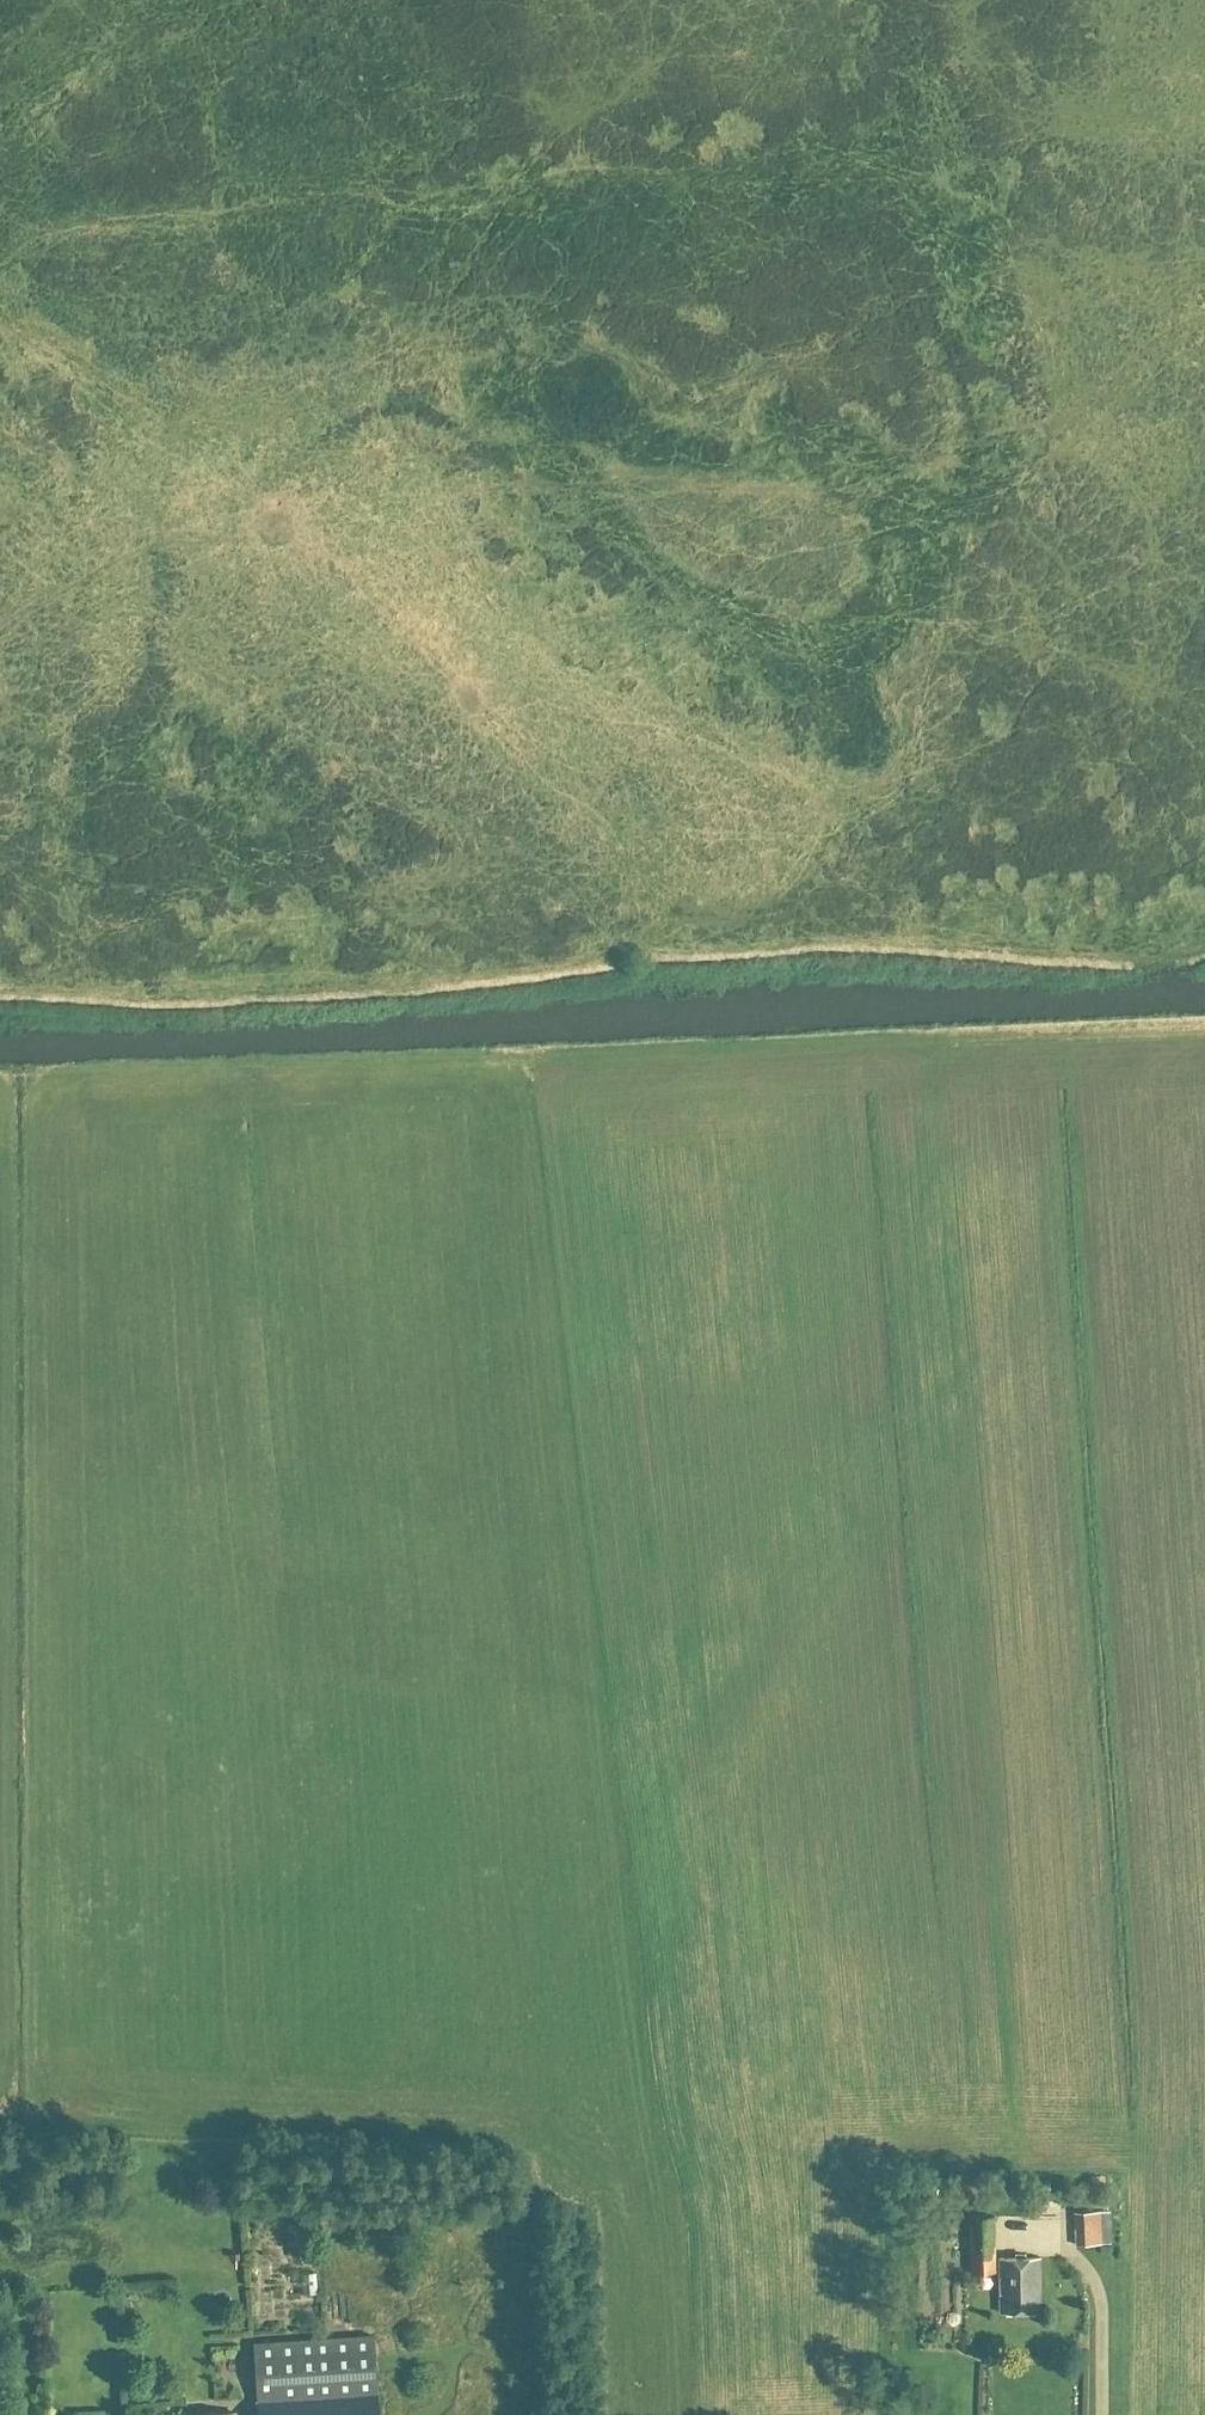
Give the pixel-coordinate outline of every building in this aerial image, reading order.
[(1076,2244),(1104,2243),(1102,2211),(1075,2212),(1076,2244)] [(973,2272),(996,2271),(995,2216),(971,2216),(973,2272)] [(1000,2312),(1041,2311),(1041,2256),(1000,2257),(1000,2312)] [(378,2392),(375,2334),(253,2342),(256,2385),(257,2399),(258,2414),(379,2414),(378,2392)]
